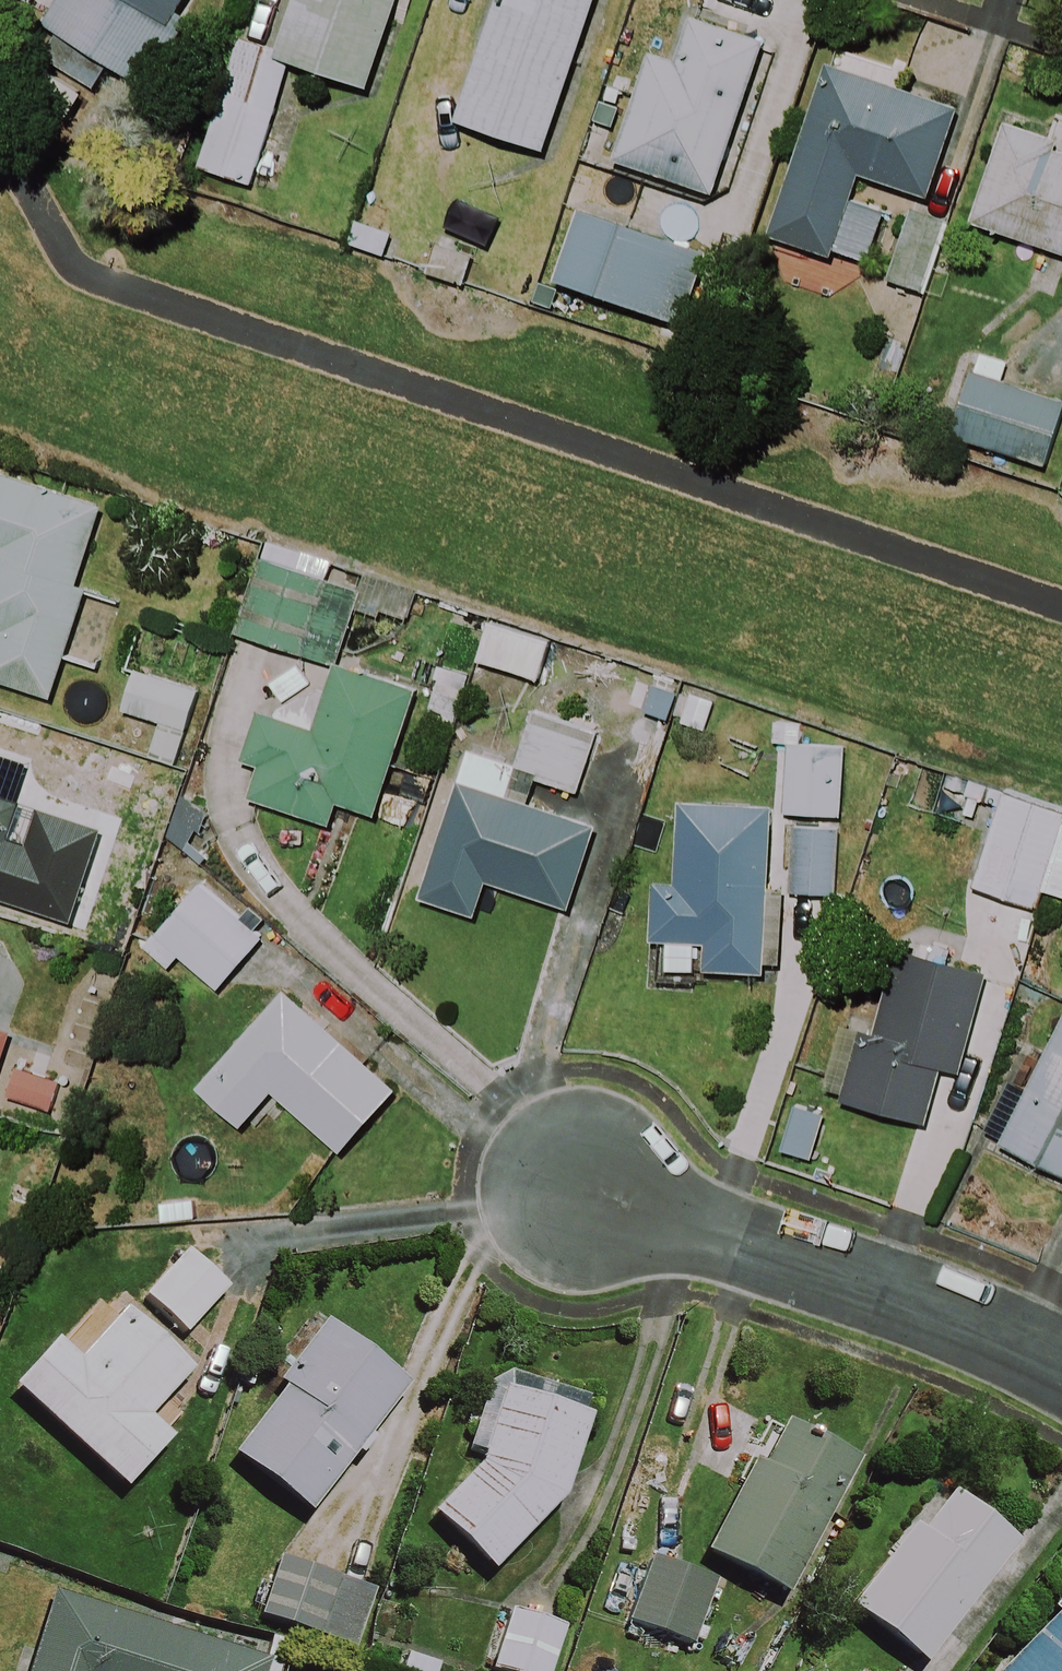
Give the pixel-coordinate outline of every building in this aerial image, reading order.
[(26,55),(95,89),(107,64),(147,84),(189,0),(54,0),(26,55)] [(292,56),(366,80),(381,34),(392,38),(404,0),(296,0),(279,53),(292,56)] [(459,124),(539,150),(588,0),(499,0),(459,124)] [(762,44),(686,17),(671,60),(646,52),(607,161),(709,196),(762,44)] [(292,56),(279,53),(234,39),(195,168),(253,186),(292,56)] [(956,109),(820,66),(764,239),(829,259),(831,252),(866,263),(881,214),(848,203),(856,178),(926,200),(956,109)] [(1000,123),(966,225),(1061,257),(1061,156),(1051,153),(1055,141),(1000,123)] [(944,222),(908,210),(884,282),(920,293),(944,222)] [(704,255),(573,212),(550,285),(680,327),(704,255)] [(979,354),(973,373),(969,371),(948,439),(1043,469),(1061,410),(1061,402),(999,383),(1005,363),(979,354)] [(0,475),(0,631),(1,632),(0,636),(0,681),(53,698),(86,590),(77,588),(102,506),(0,475)] [(356,592),(259,561),(236,634),(333,664),(356,592)] [(416,588),(369,573),(358,607),(405,623),(416,588)] [(418,695),(340,668),(317,736),(260,717),(245,761),(262,766),(251,799),(329,825),(337,802),(377,816),(418,695)] [(199,693),(137,673),(125,710),(187,730),(199,693)] [(734,694),(684,678),(669,725),(719,741),(734,694)] [(586,795),(602,741),(535,722),(519,775),(586,795)] [(836,748),(800,746),(801,725),(761,723),(760,744),(779,745),(776,816),(833,819),(836,748)] [(155,765),(100,750),(92,780),(147,795),(155,765)] [(516,765),(469,751),(423,899),(479,916),(489,882),(565,905),(590,824),(506,797),(516,765)] [(8,901),(38,811),(0,799),(0,898),(8,901)] [(699,973),(753,976),(773,977),(777,893),(758,892),(762,806),(683,802),(679,885),(665,884),(662,943),(700,945),(699,973)] [(993,803),(964,889),(1031,911),(1037,892),(1061,900),(1061,827),(993,803)] [(832,898),(832,831),(784,831),(783,898),(832,898)] [(268,938),(201,881),(157,934),(223,990),(268,938)] [(982,974),(895,950),(872,1035),(856,1030),(836,1103),(922,1127),(937,1072),(954,1076),(982,974)] [(394,1090),(289,994),(203,1088),(245,1127),(278,1091),(341,1149),(394,1090)] [(1061,1001),(991,1146),(1061,1180),(1061,1001)] [(18,1029),(0,1023),(0,1082),(18,1029)] [(61,1080),(19,1069),(12,1096),(54,1107),(61,1080)] [(230,1291),(187,1250),(143,1297),(185,1338),(230,1291)] [(46,1323),(61,1337),(12,1391),(121,1489),(163,1443),(140,1422),(187,1370),(101,1292),(88,1307),(73,1293),(46,1323)] [(402,1383),(317,1323),(274,1384),(282,1390),(232,1461),(309,1515),(402,1383)] [(568,1495),(591,1410),(509,1382),(484,1459),(434,1508),(494,1569),(568,1495)] [(860,1461),(777,1417),(709,1545),(792,1589),(860,1461)] [(929,1525),(921,1519),(856,1602),(929,1658),(1023,1536),(959,1487),(929,1525)] [(716,1579),(649,1555),(626,1618),(694,1642),(716,1579)] [(374,1593),(276,1565),(260,1622),(358,1650),(374,1593)] [(54,1601),(36,1670),(263,1670),(267,1656),(54,1601)] [(997,1667),(1000,1670),(1061,1670),(1061,1604),(997,1667)] [(511,1611),(491,1670),(553,1670),(567,1630),(511,1611)]
